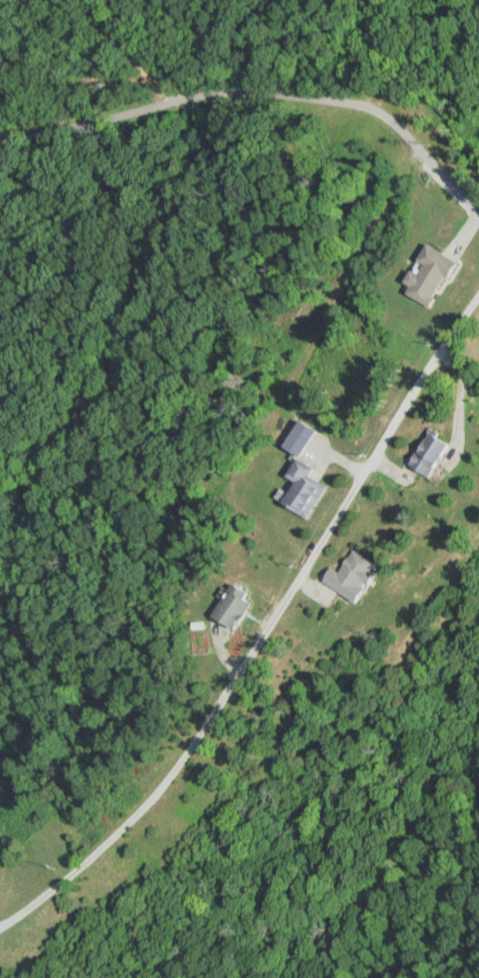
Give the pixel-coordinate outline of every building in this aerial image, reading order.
[(406,293),(429,307),(456,261),(427,244),(404,284),(410,287),(406,293)] [(445,439),(423,430),(407,469),(428,478),(445,439)] [(327,486),(311,476),(315,468),(297,457),(285,477),(293,482),(280,504),(306,520),(327,486)] [(320,580),(352,604),(373,577),(367,572),(373,565),(353,550),(335,572),(329,568),(320,580)] [(230,632),(254,599),(233,584),(209,616),(230,632)]
